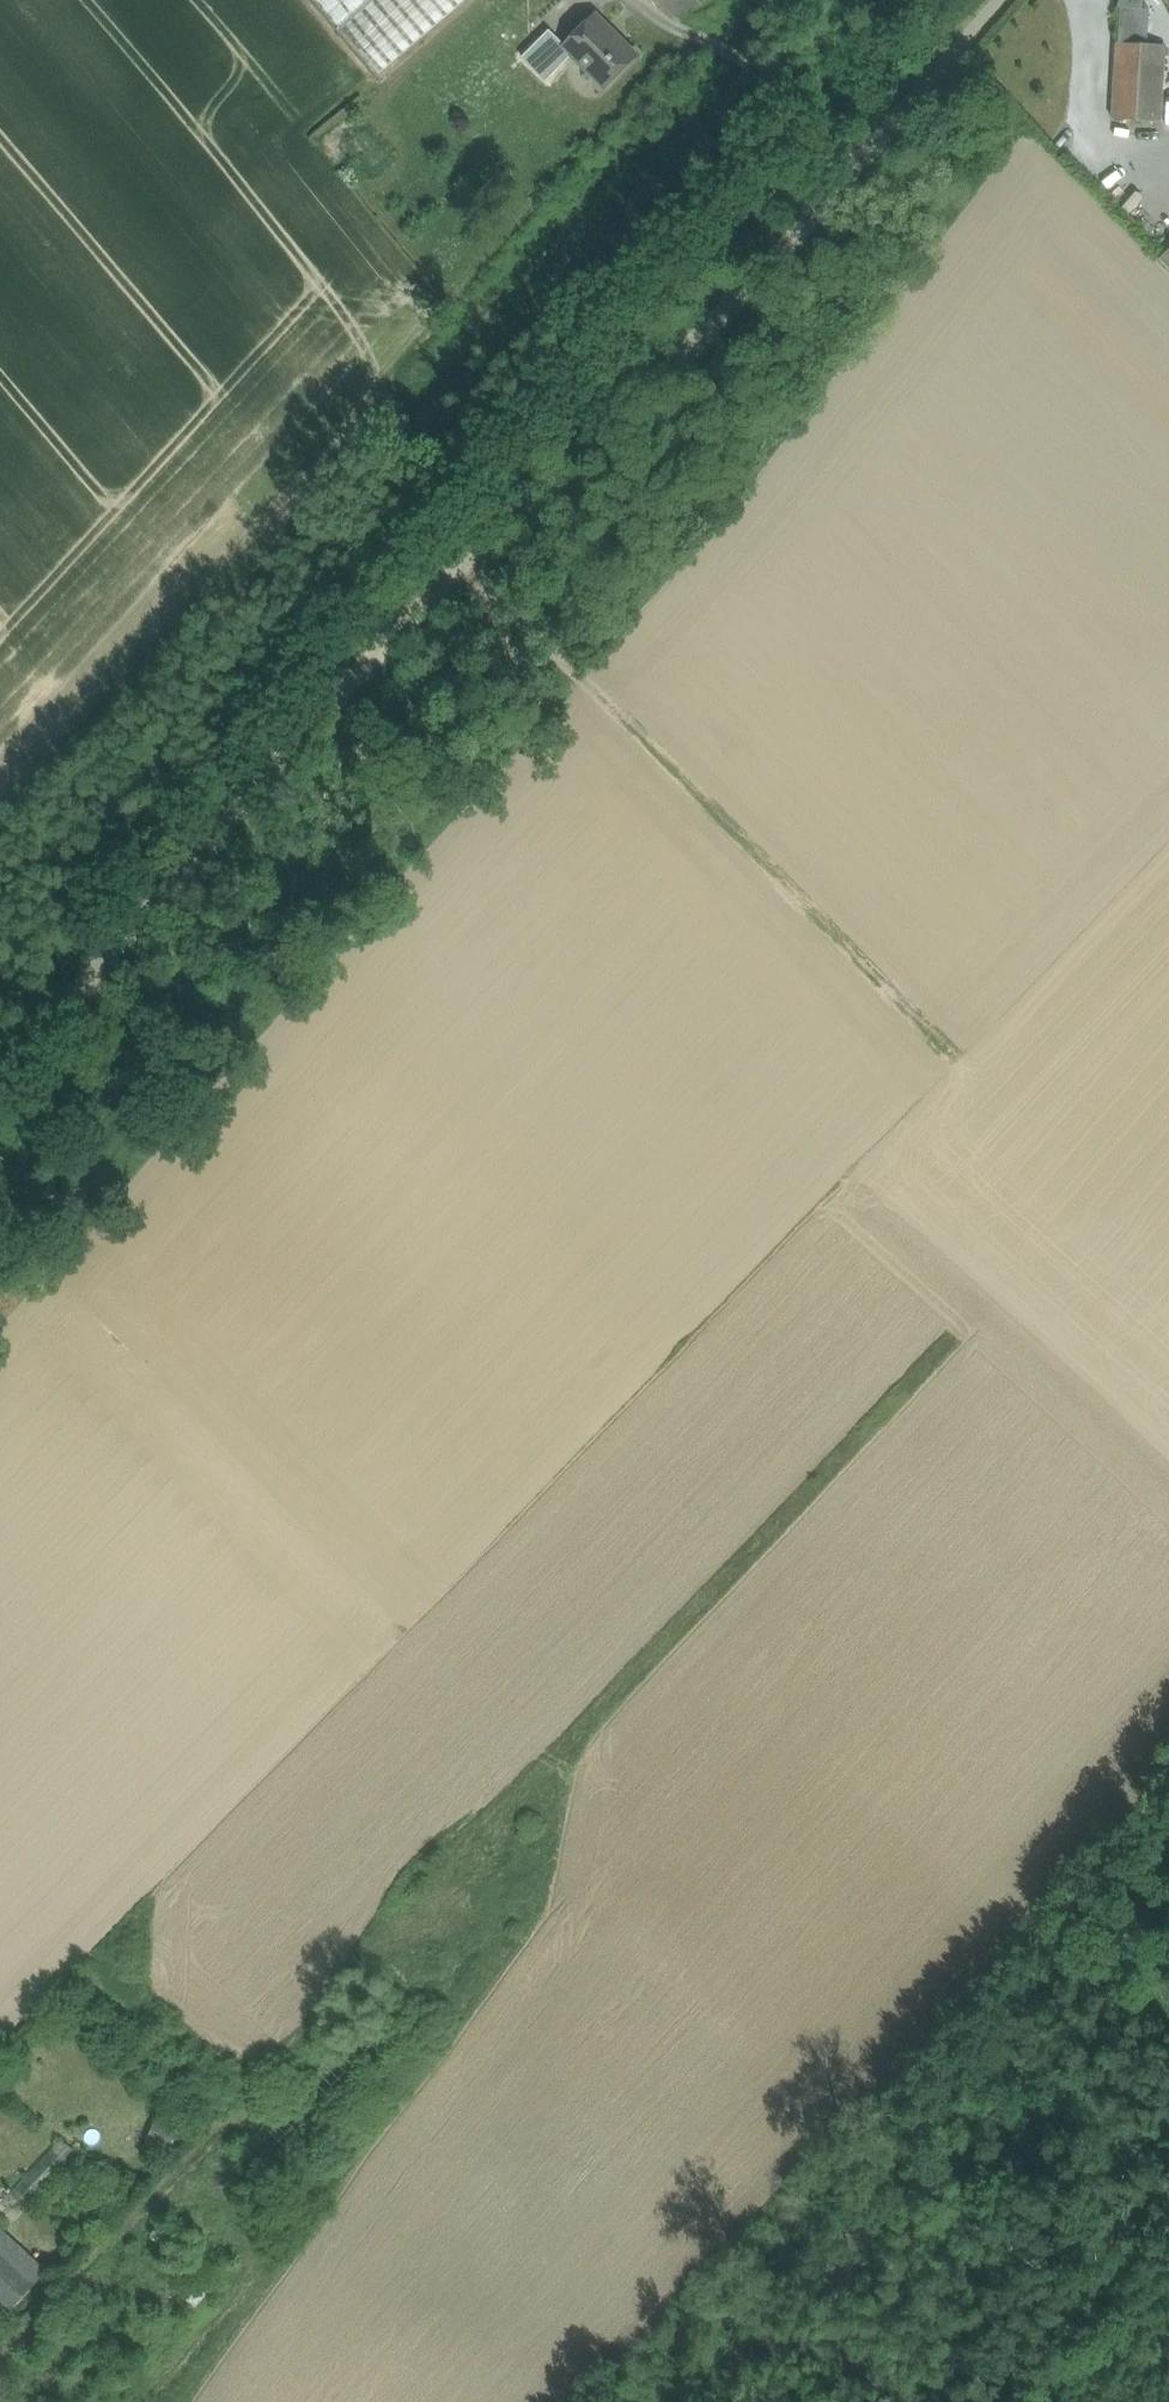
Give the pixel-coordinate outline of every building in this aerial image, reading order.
[(340,28),(373,0),(316,0),(340,28)] [(340,28),(380,75),(467,0),(373,0),(340,28)] [(665,9),(665,8),(673,0),(656,0),(665,9)] [(665,8),(676,18),(694,0),(673,0),(665,8)] [(1119,7),(1142,8),(1142,0),(1121,0),(1119,7)] [(636,56),(595,15),(563,47),(604,88),(636,56)] [(1165,45),(1116,43),(1112,119),(1160,122),(1165,45)] [(146,2137),(169,2143),(176,2120),(153,2113),(146,2137)] [(61,2139),(42,2159),(57,2173),(77,2153),(61,2139)] [(42,2159),(13,2190),(28,2204),(57,2173),(42,2159)] [(36,2283),(47,2270),(0,2228),(0,2250),(36,2283)] [(12,2309),(36,2283),(0,2250),(0,2298),(12,2309)]
